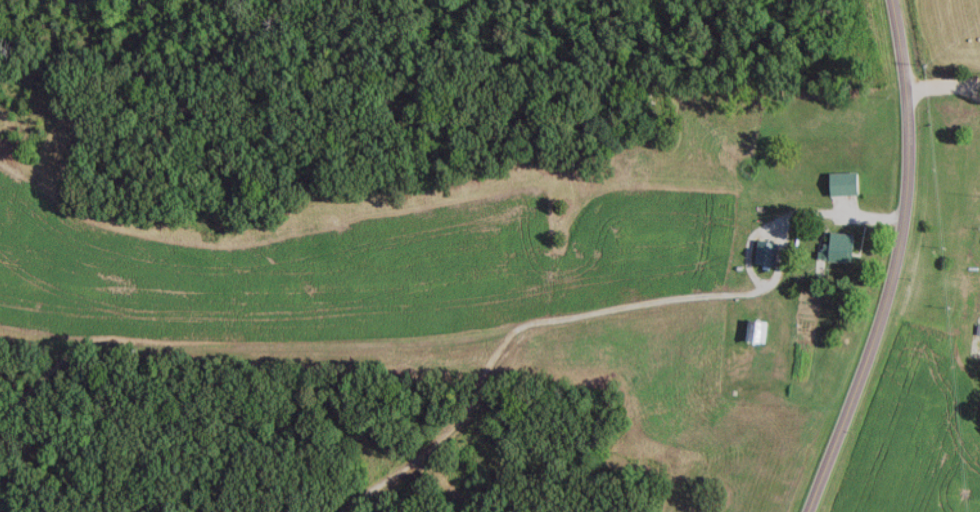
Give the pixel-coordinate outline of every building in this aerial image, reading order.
[(835,171),(835,194),(862,194),(862,171),(835,171)] [(860,231),(833,231),(833,260),(859,260),(860,231)] [(750,319),(750,341),(769,341),(769,319),(750,319)]
